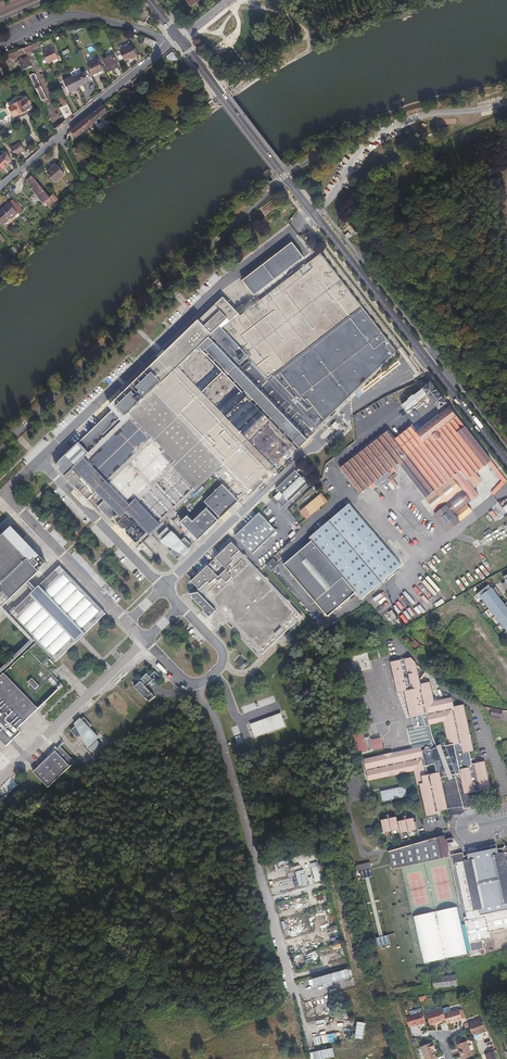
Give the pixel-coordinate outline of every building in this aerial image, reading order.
[(141,20),(146,23),(150,15),(145,10),(141,20)] [(155,48),(158,42),(148,38),(145,43),(155,48)] [(38,44),(23,50),(25,54),(40,48),(38,44)] [(217,53),(212,46),(207,50),(212,57),(217,53)] [(131,47),(116,54),(119,62),(124,60),(125,62),(136,57),(131,47)] [(53,48),(43,53),(48,64),(53,62),(53,61),(58,58),(53,48)] [(10,60),(25,54),(23,50),(8,56),(10,60)] [(110,51),(103,54),(106,60),(104,61),(110,73),(119,69),(113,56),(110,51)] [(176,64),(169,56),(165,60),(167,63),(176,64)] [(23,72),(31,69),(27,59),(19,63),(23,72)] [(103,72),(98,61),(88,66),(93,77),(103,72)] [(85,74),(74,79),(78,89),(89,83),(85,74)] [(43,103),(48,100),(35,75),(30,77),(43,103)] [(74,79),(73,78),(64,82),(70,94),(79,90),(78,89),(74,79)] [(73,116),(64,97),(60,100),(64,107),(61,109),(67,122),(73,116)] [(26,101),(9,110),(13,118),(31,110),(26,101)] [(93,126),(108,114),(103,107),(88,119),(93,126)] [(88,119),(69,135),(73,139),(75,138),(77,140),(93,126),(88,119)] [(88,164),(83,154),(80,158),(72,144),(67,143),(82,171),(88,164)] [(24,153),(19,145),(10,151),(14,159),(24,153)] [(2,159),(0,161),(0,173),(8,166),(2,159)] [(60,160),(54,165),(56,166),(47,174),(56,184),(65,176),(57,168),(62,164),(60,160)] [(40,199),(45,205),(50,200),(32,178),(27,182),(36,194),(34,195),(39,200),(40,199)] [(357,192),(360,195),(361,196),(368,191),(364,186),(357,192)] [(357,198),(357,197),(354,194),(349,198),(352,202),(357,198)] [(272,199),(260,209),(266,216),(278,207),(272,199)] [(48,209),(54,204),(50,200),(45,205),(48,209)] [(12,202),(9,205),(18,215),(21,212),(19,210),(16,205),(12,202)] [(9,205),(0,213),(0,225),(2,227),(10,219),(12,220),(18,215),(9,205)] [(291,242),(243,279),(255,294),(302,257),(291,242)] [(126,506),(151,531),(220,462),(221,463),(213,471),(230,487),(238,480),(241,483),(239,486),(244,491),(293,442),(296,445),(315,428),(314,427),(395,351),(319,253),(240,314),(222,296),(126,390),(128,393),(56,462),(66,473),(65,474),(87,497),(98,487),(121,510),(126,506)] [(445,402),(429,382),(413,394),(412,393),(406,398),(407,399),(400,404),(406,411),(413,406),(414,406),(419,403),(418,402),(427,395),(437,408),(445,402)] [(490,460),(448,406),(415,431),(410,425),(394,437),(387,429),(339,467),(359,493),(373,482),(376,485),(390,474),(388,471),(397,463),(435,512),(433,514),(446,530),(471,511),(465,503),(477,494),(465,479),(490,460)] [(283,495),(288,500),(307,482),(294,469),(276,487),(279,490),(273,496),(278,501),(283,495)] [(181,521),(198,539),(237,500),(221,484),(204,501),(207,505),(192,520),(187,515),(181,521)] [(301,512),(320,494),(314,488),(289,511),(301,524),(307,519),(301,512)] [(329,500),(322,492),(320,494),(301,512),(307,519),(308,520),(329,500)] [(119,512),(104,498),(98,504),(111,518),(115,514),(116,515),(119,512)] [(498,513),(502,507),(496,503),(492,509),(498,513)] [(402,568),(348,505),(309,536),(363,599),(402,568)] [(124,515),(116,522),(123,528),(130,521),(124,515)] [(234,539),(252,556),(276,533),(258,515),(234,539)] [(0,538),(0,604),(2,606),(46,563),(12,527),(0,538)] [(170,552),(178,560),(191,546),(184,538),(181,541),(173,533),(165,541),(173,549),(170,552)] [(363,599),(309,536),(307,538),(309,541),(306,543),(351,595),(354,593),(361,601),(363,599)] [(140,545),(155,561),(159,556),(144,541),(140,545)] [(351,595),(306,543),(281,565),(326,617),(351,595)] [(202,596),(262,657),(302,618),(231,545),(191,584),(198,591),(197,592),(201,596),(202,596)] [(271,570),(278,564),(272,557),(265,564),(271,570)] [(60,566),(9,614),(55,662),(106,614),(60,566)] [(489,585),(477,594),(480,599),(482,598),(486,604),(485,605),(492,614),(493,613),(498,619),(496,620),(503,629),(505,628),(506,631),(506,609),(506,608),(504,605),(497,596),(495,593),(492,590),(489,585)] [(193,600),(211,618),(217,612),(197,593),(193,597),(193,600)] [(63,685),(28,650),(0,677),(0,740),(6,746),(15,738),(12,735),(18,728),(63,685)] [(471,762),(469,750),(473,749),(464,703),(453,705),(451,695),(433,698),(429,679),(420,681),(415,660),(410,654),(389,659),(396,690),(403,689),(408,715),(411,715),(414,726),(427,724),(431,742),(411,746),(363,757),(368,779),(413,770),(416,784),(418,784),(425,815),(437,812),(437,810),(446,808),(440,776),(446,775),(452,774),(456,773),(458,772),(460,778),(463,793),(490,788),(484,760),(471,762)] [(240,655),(234,660),(240,666),(245,661),(240,655)] [(357,668),(355,668),(355,672),(371,671),(370,662),(366,663),(366,659),(359,659),(359,662),(357,662),(357,668)] [(140,681),(135,687),(150,702),(155,697),(146,687),(151,681),(154,685),(161,678),(155,672),(150,677),(147,674),(142,678),(144,681),(142,683),(140,681)] [(500,717),(502,710),(492,707),(490,713),(500,717)] [(251,725),(255,737),(286,726),(281,713),(251,725)] [(81,736),(89,744),(98,736),(90,728),(92,725),(84,718),(71,731),(78,739),(81,736)] [(431,742),(427,724),(414,726),(407,727),(411,746),(431,742)] [(15,738),(21,732),(18,728),(12,735),(15,738)] [(373,750),(383,748),(381,737),(371,739),(373,750)] [(60,746),(33,772),(48,788),(75,762),(60,746)] [(405,794),(403,784),(393,786),(393,789),(389,789),(389,787),(378,789),(380,799),(405,794)] [(396,827),(395,821),(393,816),(391,816),(390,815),(390,814),(388,813),(387,813),(386,814),(386,815),(386,816),(386,818),(389,829),(396,827)] [(415,830),(412,817),(407,818),(406,814),(405,813),(404,813),(403,813),(402,815),(402,816),(403,819),(407,833),(415,830)] [(389,829),(386,818),(379,820),(382,831),(389,829)] [(407,833),(403,819),(395,821),(396,827),(399,835),(407,833)] [(446,846),(446,843),(449,842),(453,841),(454,840),(454,838),(454,837),(453,836),(452,836),(444,838),(443,835),(426,839),(433,860),(447,857),(446,852),(448,851),(446,846)] [(433,860),(426,839),(387,850),(392,872),(433,860)] [(505,844),(503,847),(496,848),(495,843),(479,847),(480,851),(466,854),(466,856),(463,857),(460,857),(459,852),(451,865),(453,864),(465,916),(466,920),(464,920),(469,944),(466,944),(467,949),(470,949),(470,951),(479,949),(483,948),(481,939),(491,937),(489,932),(506,928),(506,846),(505,844)] [(451,865),(459,852),(449,855),(451,865)] [(318,861),(310,863),(315,882),(323,880),(318,861)] [(296,871),(298,886),(307,885),(304,870),(296,871)] [(466,951),(458,907),(437,911),(445,955),(466,951)] [(422,961),(444,956),(435,912),(413,917),(422,961)] [(284,920),(286,929),(303,925),(301,916),(284,920)] [(316,951),(308,953),(311,966),(319,964),(316,951)] [(429,979),(431,989),(454,985),(452,975),(429,979)] [(445,1018),(444,1013),(442,1008),(426,1013),(429,1024),(442,1020),(441,1019),(445,1018)] [(461,1019),(458,1009),(444,1013),(445,1018),(447,1023),(461,1019)] [(425,1022),(422,1011),(410,1014),(413,1026),(425,1022)] [(485,1031),(480,1019),(467,1024),(468,1026),(471,1034),(476,1032),(479,1031),(479,1032),(479,1033),(485,1031)] [(461,1055),(463,1058),(472,1055),(466,1040),(457,1044),(459,1050),(458,1050),(460,1055),(461,1055)] [(433,1048),(434,1048),(435,1047),(433,1043),(431,1041),(430,1041),(420,1045),(426,1058),(436,1058),(435,1056),(436,1056),(433,1048)] [(492,1050),(484,1053),(486,1058),(492,1058),(495,1058),(492,1050)]
